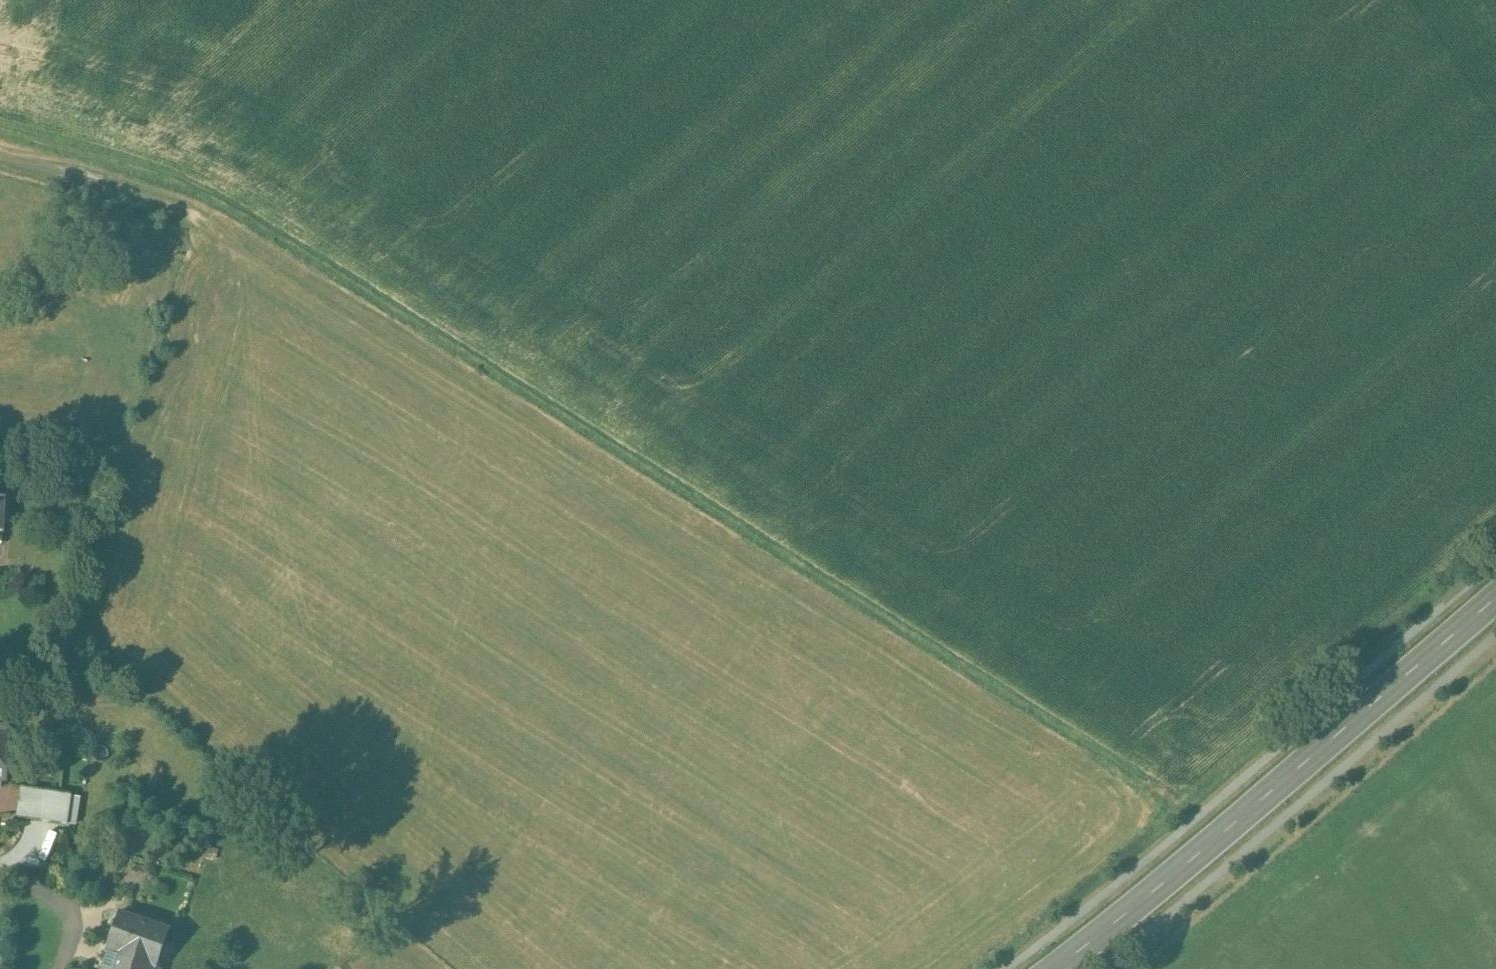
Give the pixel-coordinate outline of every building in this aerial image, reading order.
[(0,726),(0,735),(8,736),(9,726),(0,726)] [(3,787),(3,780),(6,780),(8,736),(0,735),(0,787),(3,787)] [(63,794),(22,787),(17,815),(58,822),(63,794)] [(121,915),(107,954),(143,966),(150,968),(155,968),(168,932),(121,915)] [(109,955),(105,968),(106,968),(129,968),(131,962),(109,955)]
